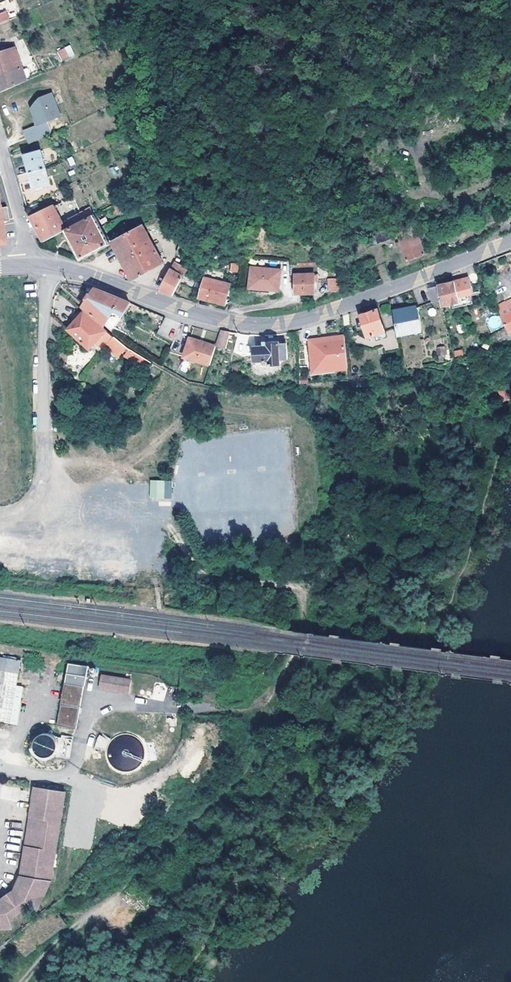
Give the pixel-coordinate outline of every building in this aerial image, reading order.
[(10,43),(11,47),(13,47),(17,62),(26,60),(28,59),(21,39),(10,43)] [(57,50),(62,61),(74,55),(70,45),(57,50)] [(42,74),(40,66),(29,71),(26,60),(17,62),(13,47),(11,47),(0,51),(0,93),(42,74)] [(39,101),(34,103),(34,104),(33,104),(33,105),(32,105),(32,106),(31,106),(31,107),(30,107),(30,108),(30,109),(29,109),(36,125),(23,131),(28,144),(50,134),(45,122),(58,116),(49,94),(38,99),(39,101)] [(29,173),(44,168),(39,151),(24,155),(29,173)] [(48,185),(44,168),(29,173),(33,190),(48,185)] [(127,198),(110,207),(113,214),(118,216),(132,208),(127,198)] [(53,206),(29,217),(35,229),(42,242),(62,232),(94,215),(90,209),(80,214),(63,223),(53,206)] [(78,263),(86,258),(109,246),(94,215),(62,232),(74,254),(78,263)] [(124,235),(141,225),(136,216),(123,223),(121,228),(124,235)] [(130,282),(162,265),(141,225),(124,235),(110,242),(130,282)] [(396,233),(398,238),(417,232),(415,227),(396,233)] [(362,238),(365,248),(388,239),(384,229),(362,238)] [(417,232),(398,238),(397,239),(398,243),(402,252),(405,261),(424,255),(417,232)] [(375,249),(367,252),(373,269),(381,266),(375,249)] [(171,297),(174,290),(181,278),(182,278),(187,270),(173,263),(161,285),(157,292),(171,297)] [(247,273),(248,284),(248,293),(278,291),(276,271),(251,273),(247,273)] [(215,274),(207,272),(204,272),(202,278),(196,297),(205,300),(214,302),(223,304),(228,286),(221,283),(222,276),(215,274)] [(313,275),(294,276),(294,294),(313,294),(313,283),(313,275)] [(339,279),(327,280),(327,291),(341,290),(339,279)] [(439,301),(441,307),(459,303),(453,283),(437,287),(439,301)] [(439,301),(437,287),(427,289),(431,303),(439,301)] [(111,333),(128,303),(94,290),(89,297),(85,297),(82,302),(83,305),(82,307),(111,333)] [(510,331),(510,311),(509,312),(507,308),(504,302),(495,307),(501,317),(506,329),(509,333),(510,331)] [(394,329),(396,336),(420,332),(416,307),(392,311),(394,329)] [(367,338),(394,329),(392,311),(379,316),(376,310),(360,316),(367,338)] [(124,348),(84,312),(67,330),(89,350),(95,345),(112,360),(124,348)] [(219,331),(218,334),(215,346),(224,348),(228,334),(228,332),(219,331)] [(347,370),(344,336),(332,338),(332,340),(321,342),(321,339),(309,341),(311,363),(323,362),(324,372),(347,370)] [(183,357),(208,365),(214,347),(188,339),(183,357)] [(278,343),(262,344),(262,347),(253,348),(253,366),(268,365),(268,366),(270,366),(270,365),(279,365),(279,361),(286,361),(285,344),(278,344),(278,343)] [(323,362),(311,363),(313,373),(324,372),(323,362)] [(498,392),(500,402),(508,400),(506,390),(498,392)] [(67,411),(66,403),(54,404),(54,412),(67,411)] [(171,497),(171,481),(151,480),(150,497),(171,497)] [(8,722),(19,661),(0,658),(0,721),(8,722)] [(86,665),(66,662),(62,682),(82,686),(86,665)] [(129,680),(100,674),(98,688),(127,693),(129,680)] [(78,706),(82,686),(62,682),(59,703),(78,706)] [(74,728),(78,706),(59,703),(55,724),(74,728)] [(48,760),(58,738),(39,729),(28,751),(48,760)] [(46,886),(49,879),(63,791),(34,786),(22,856),(19,875),(13,888),(1,897),(0,897),(0,928),(12,926),(8,918),(29,903),(36,909),(37,906),(46,886)]
